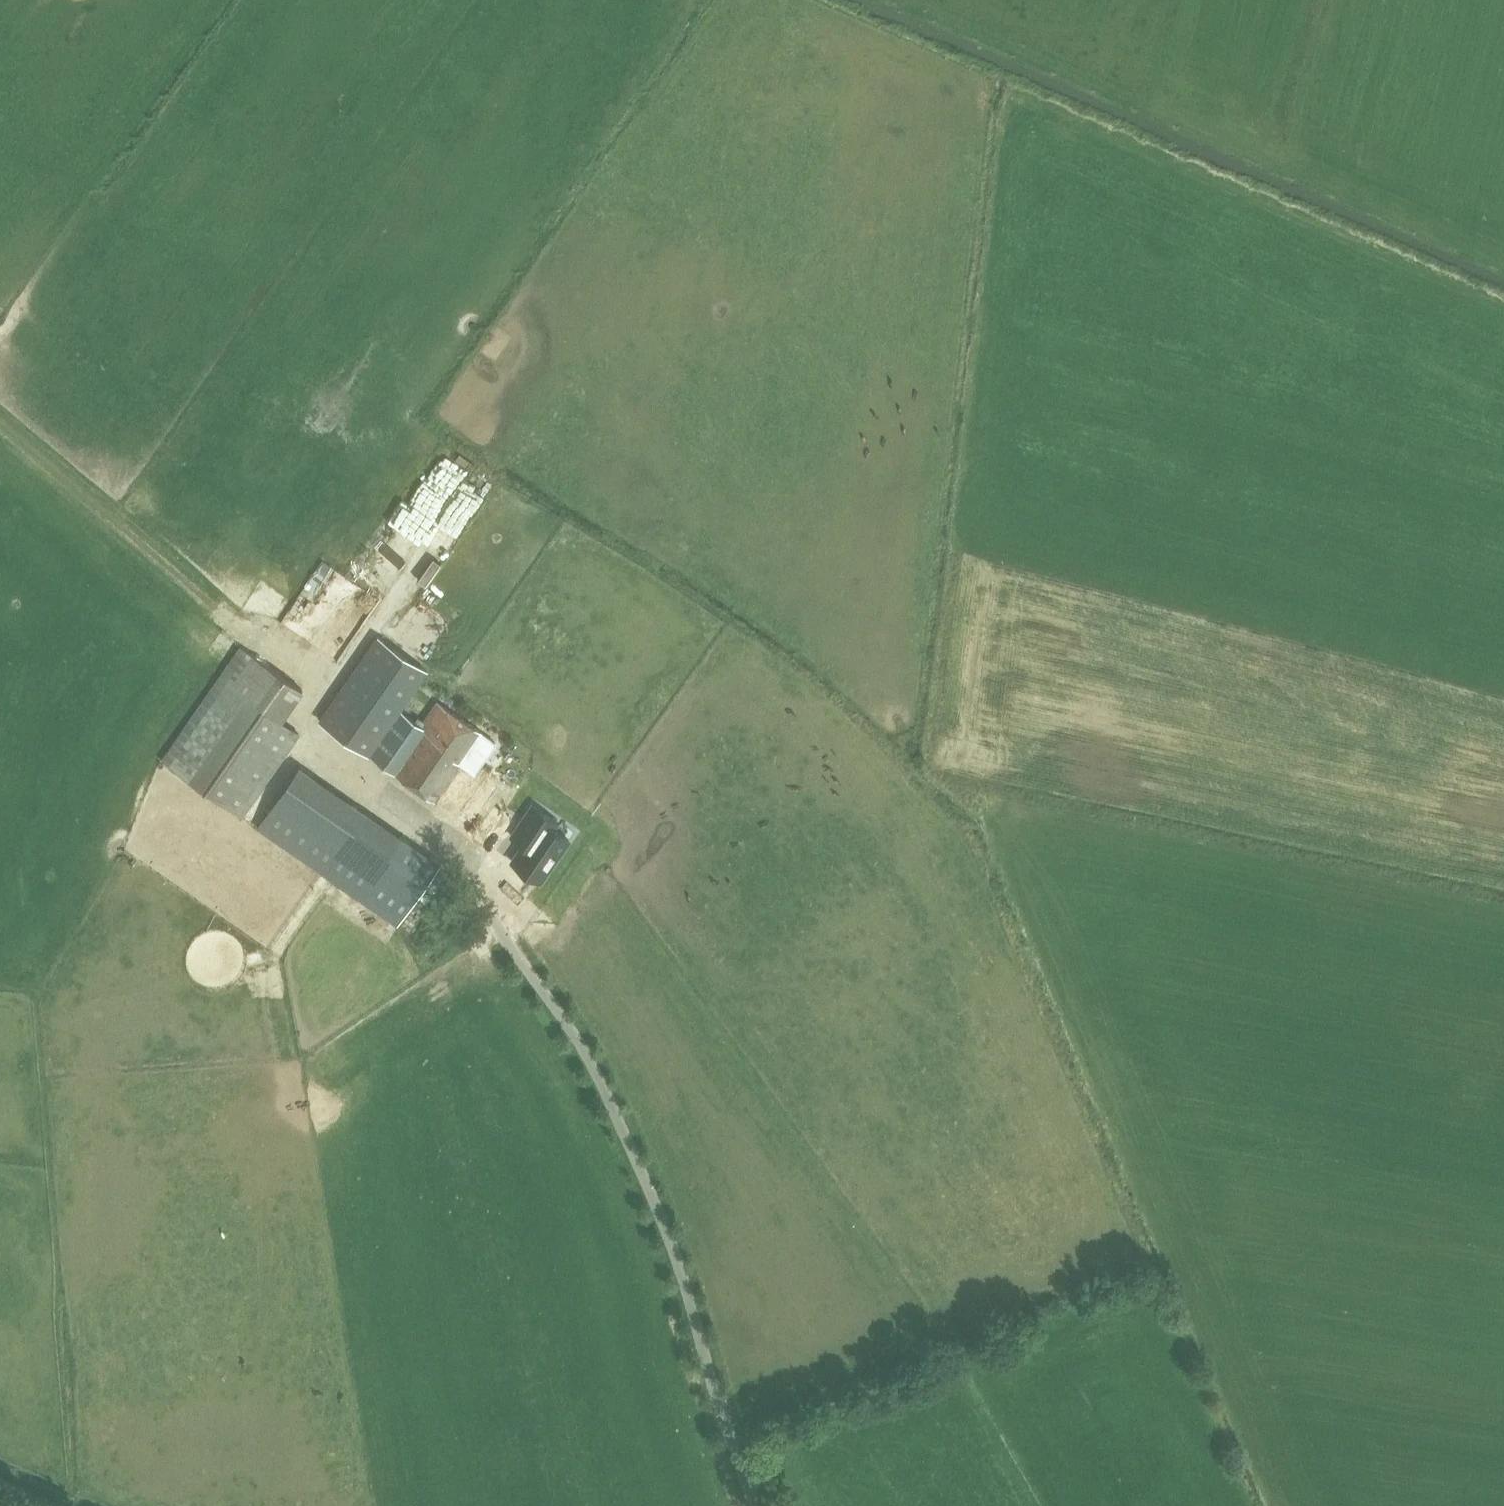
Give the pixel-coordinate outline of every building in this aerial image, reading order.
[(427,529),(446,500),(436,494),(417,522),(427,529)] [(362,588),(347,573),(296,624),(311,639),(362,588)] [(253,604),(266,625),(284,614),(270,593),(253,604)] [(321,719),(370,754),(428,672),(379,637),(321,719)] [(242,815),(299,732),(283,721),(304,689),(241,644),(162,759),(189,778),(242,815)] [(493,739),(438,700),(425,720),(419,717),(416,721),(403,711),(371,755),(435,800),(461,762),(472,769),(493,739)] [(300,766),(259,826),(273,836),(314,775),(300,766)] [(498,810),(509,794),(487,779),(477,795),(498,810)] [(353,802),(311,862),(325,872),(367,811),(353,802)] [(535,803),(514,835),(526,844),(515,861),(543,882),(571,839),(555,827),(560,820),(535,803)] [(402,836),(360,896),(398,923),(440,862),(402,836)]
